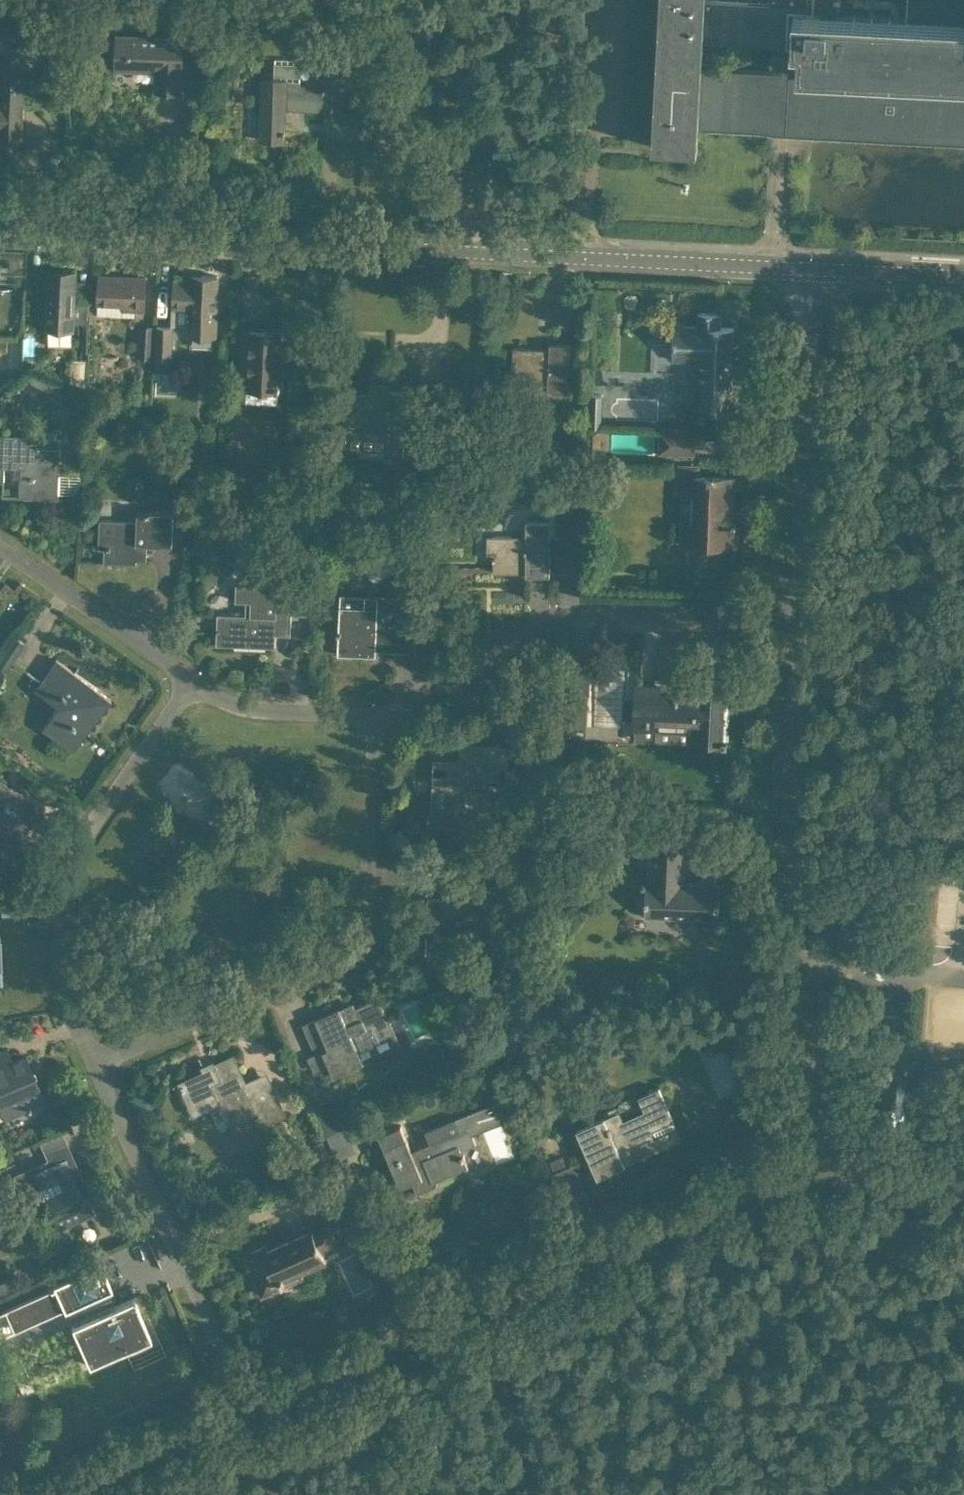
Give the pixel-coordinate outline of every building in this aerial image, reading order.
[(770,0),(761,0),(663,0),(655,143),(653,143),(653,145),(698,148),(700,125),(963,139),(963,0),(908,0),(907,16),(838,13),(839,0),(770,0)] [(23,138),(23,136),(24,118),(24,108),(26,56),(37,57),(38,32),(37,32),(37,22),(2,20),(1,31),(0,31),(0,55),(1,55),(0,94),(0,137),(23,138)] [(118,35),(117,47),(117,67),(157,68),(157,88),(182,89),(184,37),(118,35)] [(323,83),(300,82),(301,57),(274,56),(273,77),(266,76),(263,119),(263,139),(284,140),(284,133),(285,133),(286,128),(284,128),(285,106),(324,107),(323,112),(342,113),(345,39),(326,38),(326,41),(317,41),(316,57),(324,57),(323,83)] [(51,268),(50,288),(49,328),(74,329),(75,288),(76,268),(51,268)] [(216,335),(218,274),(193,273),(193,281),(175,280),(174,304),(173,304),(173,310),(192,311),(190,334),(216,335)] [(100,274),(99,294),(99,300),(126,302),(126,306),(145,307),(147,276),(100,274)] [(691,406),(720,407),(740,407),(741,383),(732,383),(734,326),(721,325),(721,311),(699,311),(698,325),(686,324),(686,322),(674,321),(673,341),(673,358),(696,359),(695,392),(691,391),(691,406)] [(139,323),(137,357),(154,358),(156,325),(139,323)] [(170,359),(172,359),(174,326),(157,325),(154,358),(156,358),(155,372),(169,372),(170,359)] [(249,349),(246,400),(279,402),(279,388),(281,388),(282,364),(294,365),(296,337),(284,336),(284,331),(250,330),(249,349)] [(547,394),(548,387),(568,388),(571,343),(551,342),(551,348),(514,346),(513,358),(512,360),(513,361),(512,378),(516,378),(515,392),(547,394)] [(71,357),(71,381),(87,389),(89,357),(71,357)] [(484,375),(483,390),(496,390),(496,375),(484,375)] [(386,456),(388,456),(388,461),(399,462),(399,457),(403,457),(404,453),(405,453),(406,438),(406,411),(407,391),(389,390),(388,401),(366,400),(367,393),(347,391),(346,406),(338,406),(336,433),(387,436),(386,456)] [(695,417),(695,422),(698,426),(703,426),(707,422),(707,417),(704,413),(698,413),(695,417)] [(602,416),(589,415),(588,425),(602,426),(602,416)] [(589,426),(588,436),(602,437),(602,426),(589,426)] [(693,452),(694,431),(660,430),(660,451),(693,452)] [(55,497),(57,456),(61,456),(61,437),(0,434),(0,479),(5,480),(5,466),(21,466),(20,495),(55,497)] [(699,465),(680,464),(679,491),(696,491),(694,543),(700,543),(703,546),(715,547),(719,543),(735,544),(736,521),(731,521),(733,475),(699,474),(699,465)] [(99,559),(99,560),(123,561),(123,563),(124,563),(124,561),(137,562),(137,558),(138,551),(148,552),(148,542),(159,543),(161,543),(173,543),(174,521),(174,511),(173,511),(160,510),(146,510),(146,511),(138,511),(138,519),(100,518),(100,519),(100,527),(99,547),(105,547),(105,559),(99,559)] [(550,551),(550,520),(526,520),(526,533),(494,534),(494,551),(494,571),(550,571),(550,551)] [(294,565),(290,562),(285,562),(282,565),(282,570),(285,573),(290,573),(294,570),(294,565)] [(218,613),(218,623),(217,643),(276,645),(277,624),(292,624),(293,604),(293,585),(236,583),(236,601),(251,601),(251,614),(218,613)] [(341,593),(339,632),(338,653),(376,654),(377,648),(411,649),(411,629),(413,596),(341,593)] [(6,671),(25,642),(14,635),(0,657),(0,667),(6,671)] [(642,657),(631,656),(630,665),(642,666),(642,657)] [(42,728),(56,738),(73,749),(103,705),(100,703),(95,693),(100,687),(56,657),(35,688),(58,704),(42,728)] [(636,727),(657,728),(656,739),(692,741),(708,742),(728,742),(730,674),(696,673),(695,695),(659,693),(660,685),(638,684),(637,697),(626,697),(625,717),(636,718),(636,727)] [(428,824),(449,825),(449,819),(466,819),(467,789),(472,789),(473,782),(486,783),(486,777),(500,778),(500,765),(508,765),(509,743),(461,741),(460,765),(449,764),(449,775),(433,774),(432,810),(429,810),(428,824)] [(26,793),(0,781),(0,859),(3,861),(20,826),(24,828),(27,820),(31,822),(36,811),(39,813),(44,802),(26,793)] [(715,876),(710,873),(705,874),(701,877),(700,881),(684,881),(686,832),(653,831),(652,853),(648,853),(645,915),(677,916),(679,922),(684,925),(689,925),(692,922),(694,917),(719,918),(721,882),(717,882),(715,876)] [(469,855),(468,866),(482,867),(482,856),(469,855)] [(316,1017),(303,1023),(314,1048),(322,1045),(334,1074),(364,1061),(359,1049),(397,1032),(388,1012),(386,1013),(379,996),(343,1011),(340,1006),(316,1017)] [(5,1116),(44,1100),(50,1114),(51,1114),(26,1055),(5,1064),(0,1052),(0,1103),(5,1116)] [(175,1085),(192,1077),(207,1109),(221,1102),(230,1122),(258,1110),(265,1125),(287,1115),(270,1077),(249,1086),(234,1054),(213,1063),(214,1066),(174,1084),(175,1085)] [(494,1071),(500,1074),(505,1071),(504,1064),(499,1058),(494,1061),(492,1066),(494,1071)] [(645,1108),(624,1117),(620,1109),(577,1127),(598,1175),(626,1163),(623,1157),(631,1153),(633,1159),(642,1155),(642,1153),(662,1144),(654,1126),(674,1117),(660,1086),(639,1095),(645,1108)] [(408,1136),(407,1136),(402,1124),(376,1135),(387,1163),(391,1161),(401,1185),(413,1180),(418,1191),(438,1183),(436,1178),(466,1166),(467,1167),(469,1166),(465,1157),(466,1157),(464,1151),(463,1152),(462,1148),(477,1142),(465,1113),(426,1128),(431,1141),(422,1144),(422,1146),(414,1149),(408,1136)] [(348,1124),(344,1114),(322,1124),(327,1134),(348,1124)] [(83,1196),(79,1187),(87,1184),(63,1130),(39,1142),(45,1158),(16,1171),(21,1183),(27,1196),(42,1189),(59,1227),(95,1211),(87,1194),(83,1196)] [(314,1167),(332,1160),(324,1139),(306,1146),(314,1167)] [(555,1171),(567,1166),(562,1155),(550,1160),(555,1171)] [(573,1163),(567,1166),(555,1171),(551,1173),(564,1204),(586,1194),(578,1176),(573,1163)] [(354,1238),(362,1234),(348,1201),(336,1206),(346,1229),(350,1227),(354,1238)] [(270,1247),(268,1242),(253,1249),(260,1263),(251,1267),(263,1293),(305,1274),(302,1269),(327,1258),(325,1252),(348,1242),(334,1212),(289,1232),(291,1237),(270,1247)] [(0,1311),(0,1313),(7,1310),(15,1328),(63,1306),(65,1310),(83,1301),(90,1316),(71,1324),(89,1363),(151,1336),(133,1296),(110,1307),(104,1292),(112,1288),(101,1263),(48,1286),(49,1289),(0,1311)]
